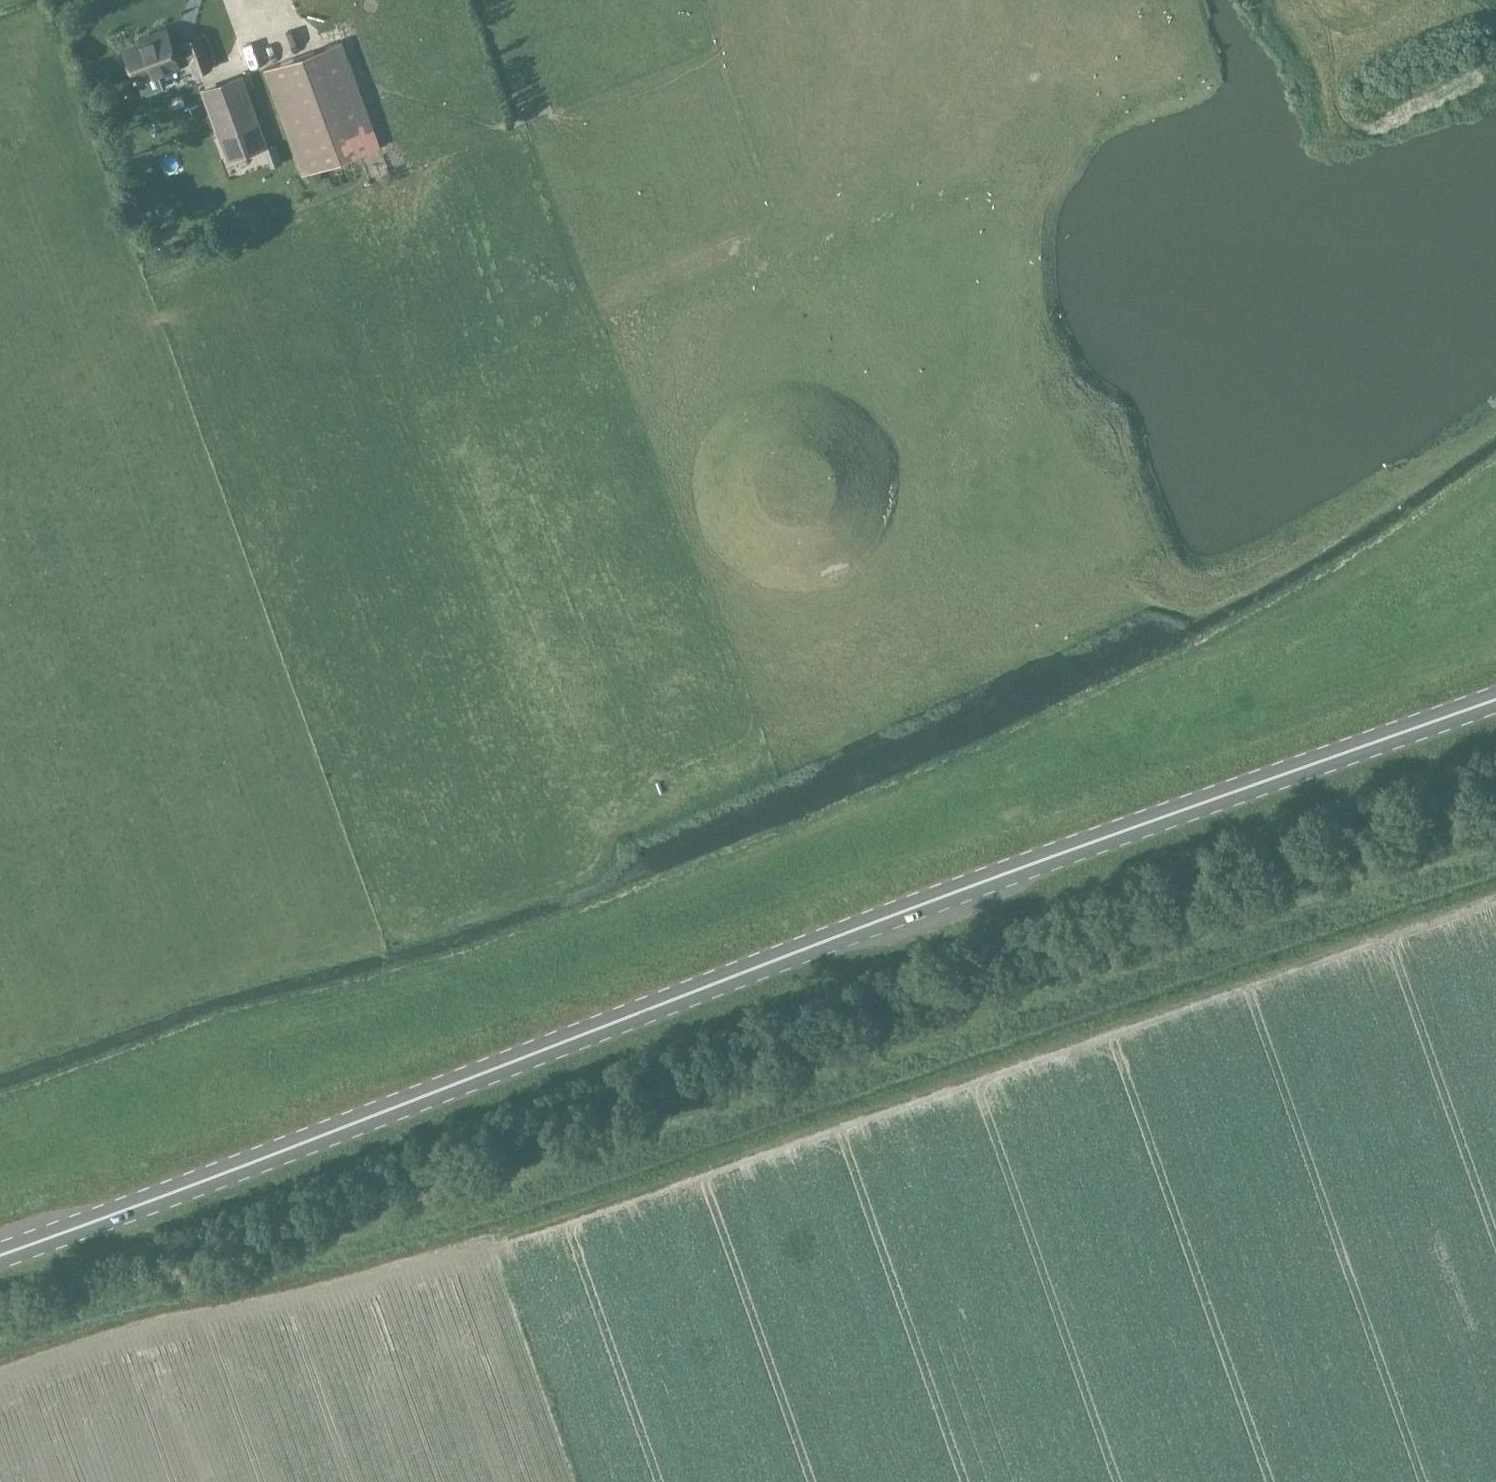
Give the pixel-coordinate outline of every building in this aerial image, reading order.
[(173,49),(167,32),(123,48),(134,79),(191,61),(195,73),(210,67),(198,36),(185,41),(186,45),(173,49)] [(305,174),(381,147),(343,40),(267,67),(305,174)] [(262,146),(267,144),(242,77),(205,90),(230,158),(262,146)] [(267,144),(262,146),(267,158),(278,154),(273,142),(267,144)]
